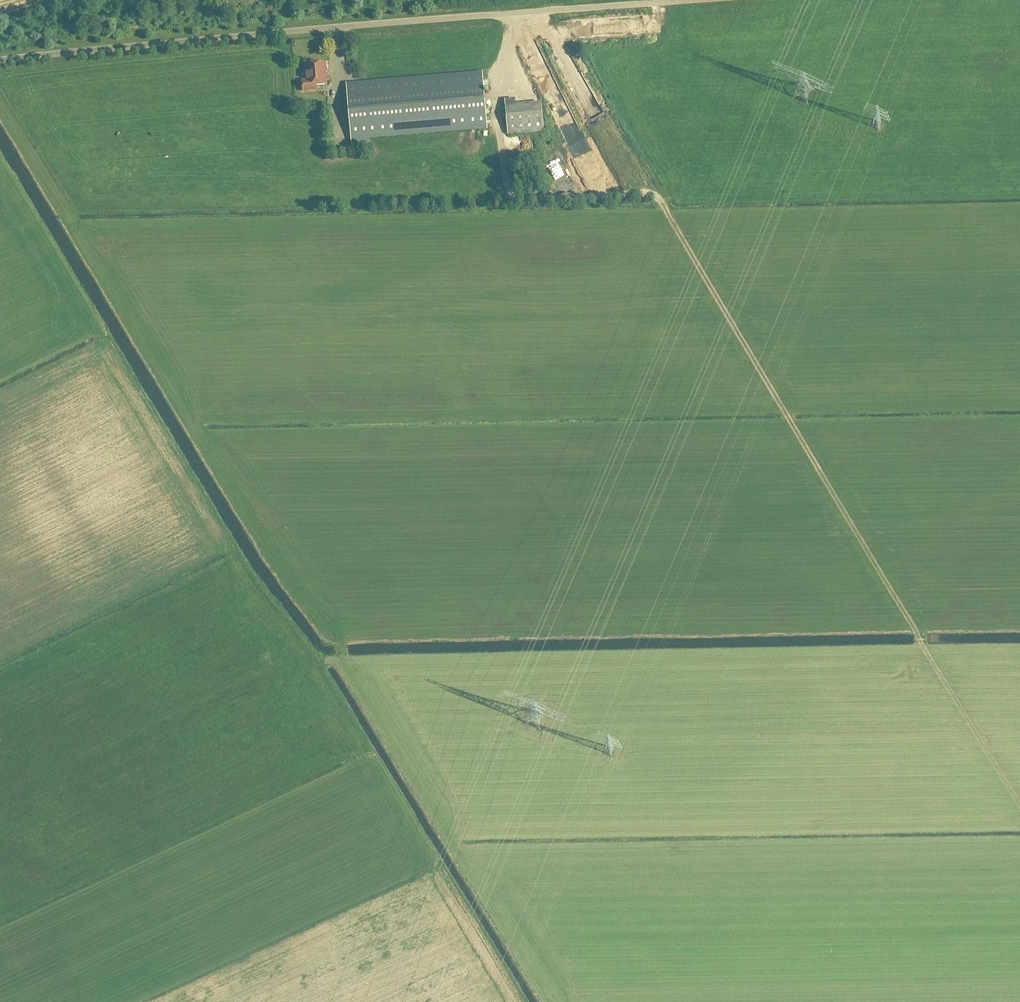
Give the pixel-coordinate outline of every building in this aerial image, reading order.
[(306,79),(301,80),(302,90),(316,88),(315,83),(325,82),(324,75),(322,75),(321,61),(304,63),(306,79)] [(481,71),(345,83),(350,143),(369,142),(368,136),(486,126),(481,71)] [(540,103),(515,106),(514,99),(504,100),(504,107),(506,132),(543,129),(540,103)] [(573,125),(560,130),(567,147),(580,141),(573,125)]
